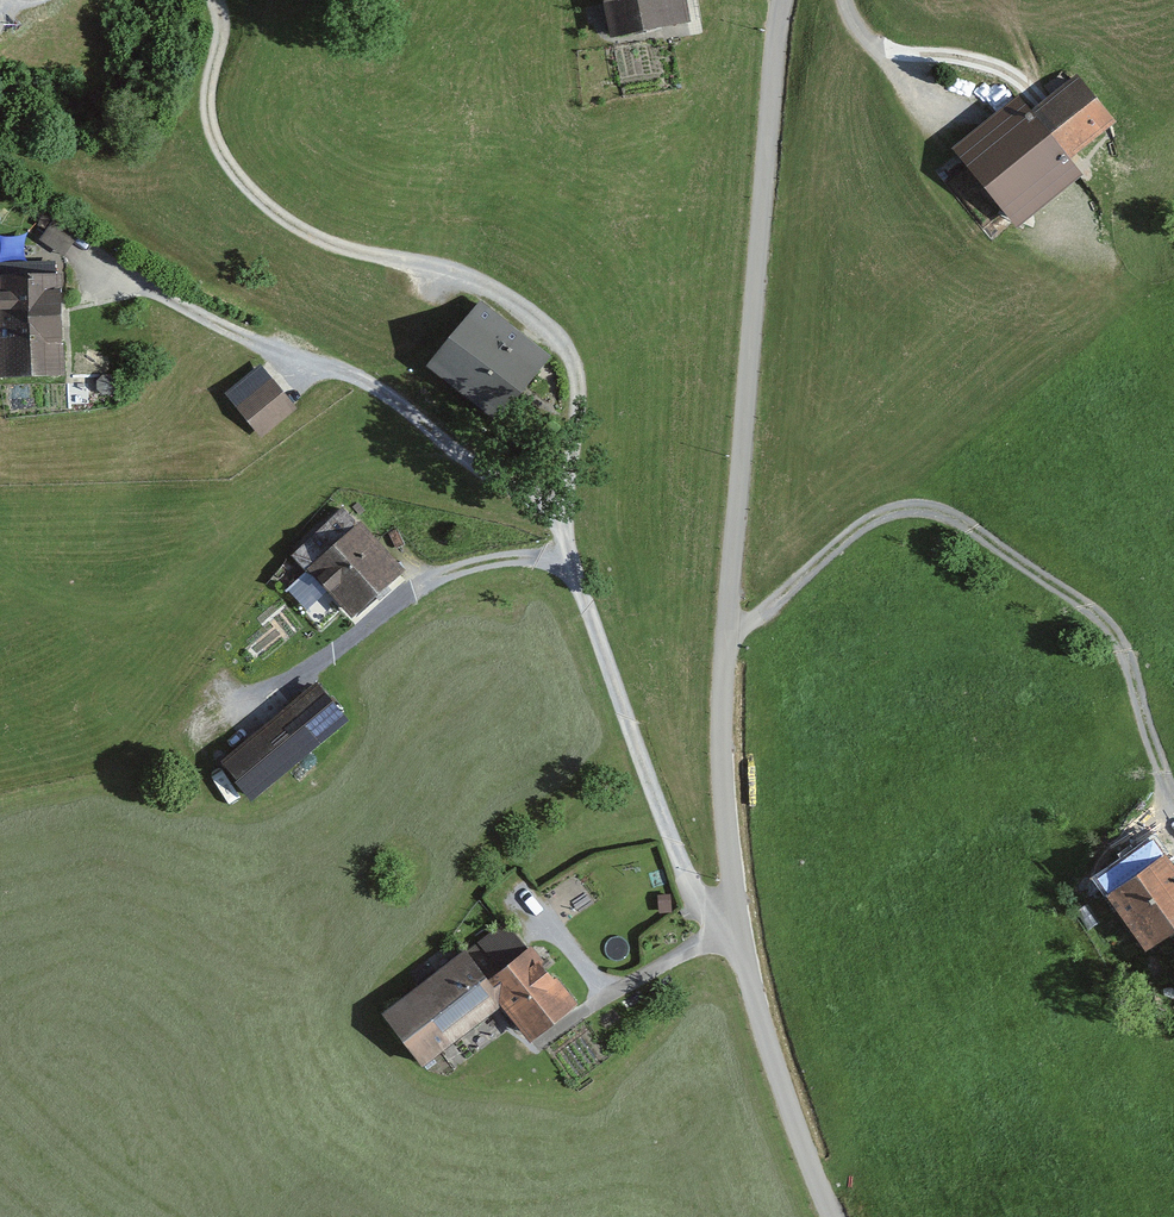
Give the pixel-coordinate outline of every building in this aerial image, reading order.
[(683,0),(597,0),(605,41),(688,24),(683,0)] [(1106,122),(1073,81),(1028,117),(1014,98),(946,152),(1013,234),(1079,181),(1061,159),(1106,122)] [(80,234),(54,217),(40,239),(66,255),(80,234)] [(0,267),(0,380),(65,377),(60,265),(0,267)] [(526,338),(476,301),(426,367),(477,404),(526,338)] [(296,403),(260,361),(224,392),(260,434),(296,403)] [(398,571),(339,506),(292,549),(351,614),(398,571)] [(344,720),(315,683),(215,761),(245,798),(344,720)] [(1173,920),(1173,877),(1144,836),(1087,877),(1138,946),(1173,920)] [(481,980),(459,952),(376,1014),(418,1069),(498,1009),(523,1042),(573,1003),(529,944),(481,980)]
